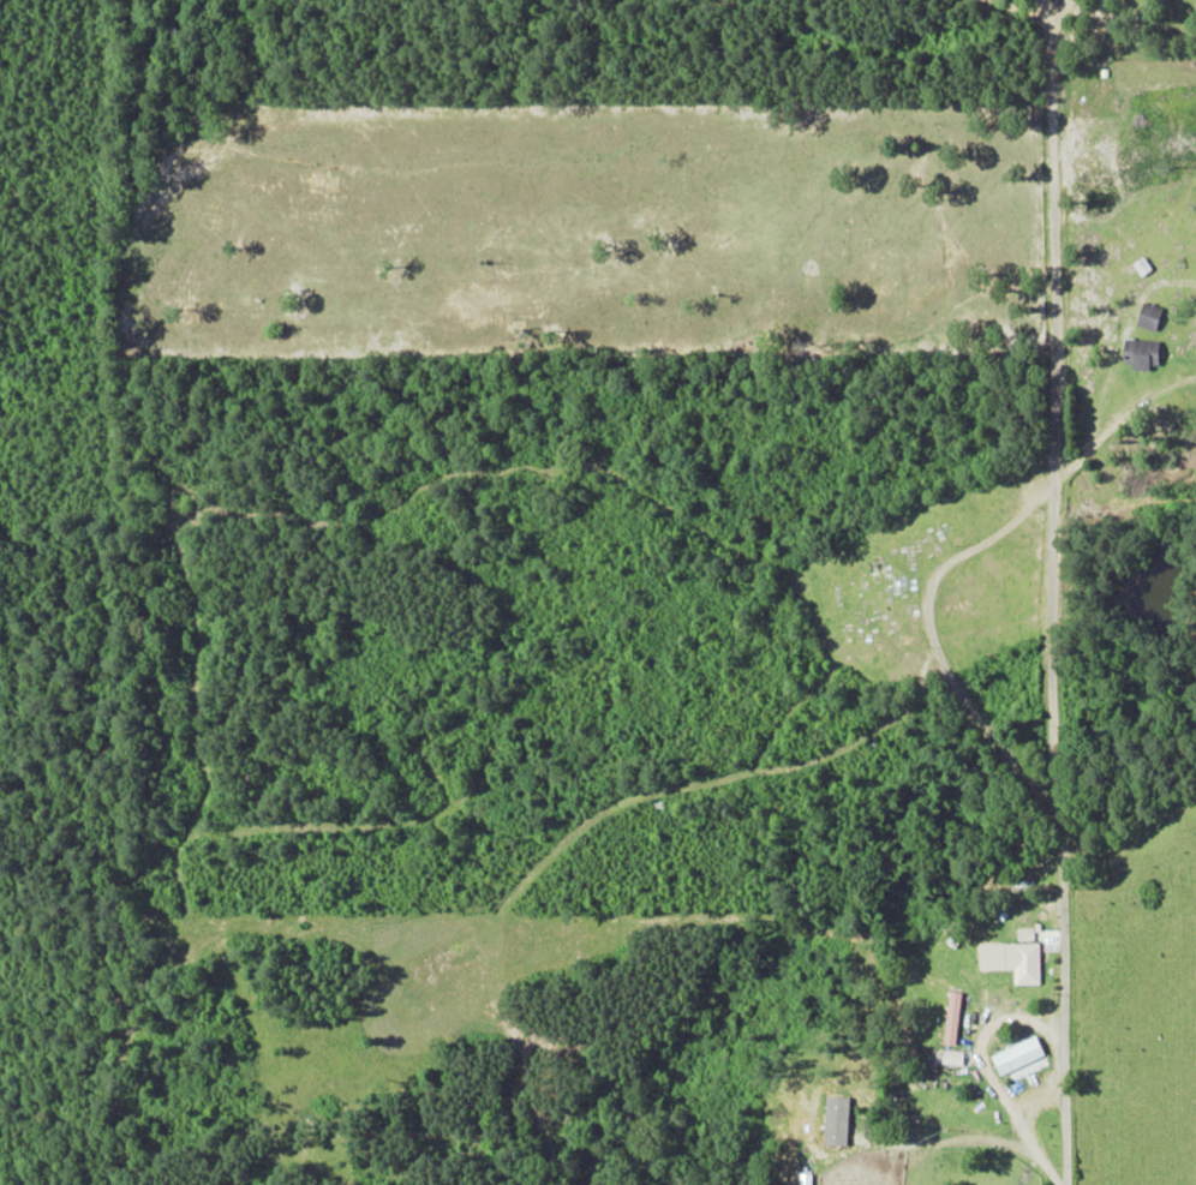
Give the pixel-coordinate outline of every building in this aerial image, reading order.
[(1152,270),(1145,257),(1133,264),(1141,277),(1152,270)] [(1158,330),(1162,308),(1142,304),(1138,327),(1158,330)] [(1158,369),(1160,342),(1126,340),(1125,368),(1158,369)] [(1040,984),(1039,943),(1015,943),(1016,985),(1040,984)] [(1014,944),(982,945),(983,969),(1014,969),(1014,944)] [(963,992),(951,990),(944,1043),(955,1045),(963,992)] [(991,1055),(1001,1076),(1009,1073),(1012,1081),(1049,1064),(1036,1035),(991,1055)] [(970,1052),(944,1050),(943,1063),(969,1066),(970,1052)]
